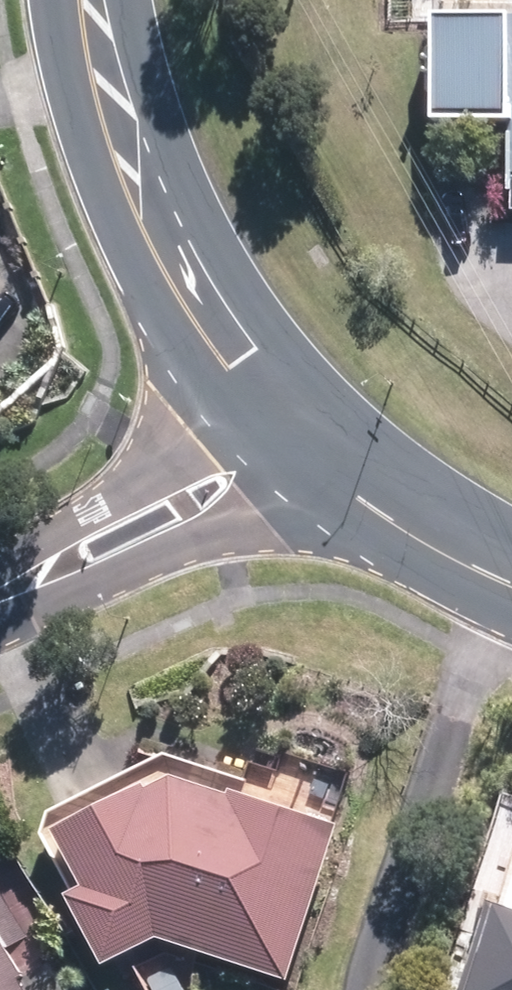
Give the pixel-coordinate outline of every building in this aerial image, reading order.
[(425,19),(423,124),(501,124),(501,194),(506,194),(507,213),(511,213),(511,21),(425,19)] [(221,782),(161,762),(137,773),(135,769),(41,815),(71,874),(57,880),(94,955),(149,928),(284,973),(331,815),(222,776),(221,782)] [(11,969),(16,967),(5,947),(23,936),(0,897),(0,989),(24,989),(11,969)]
